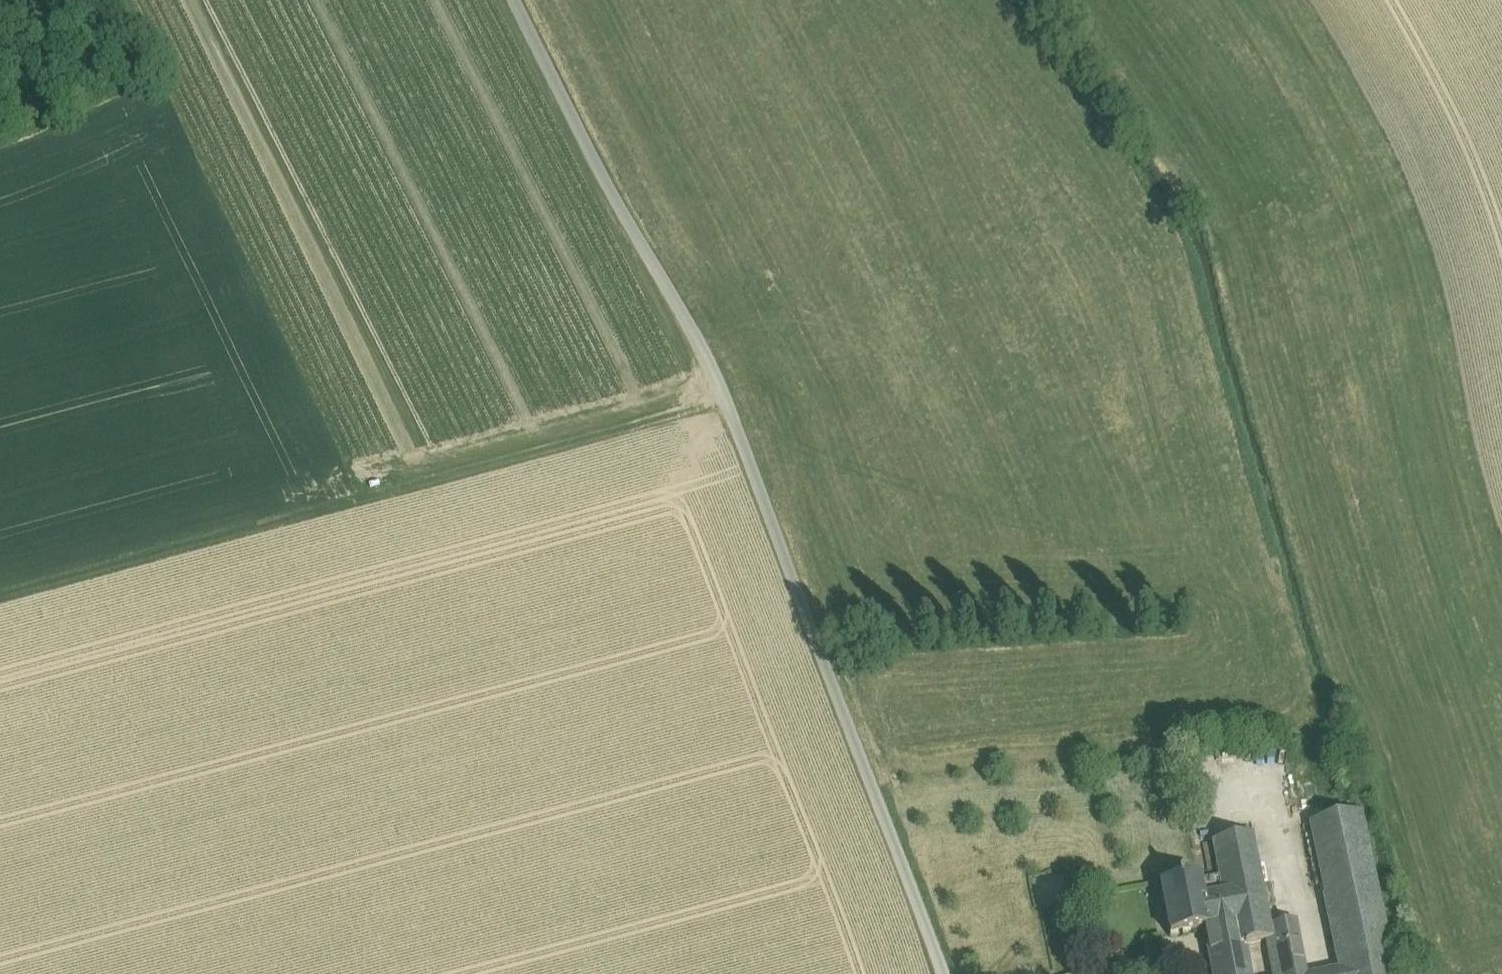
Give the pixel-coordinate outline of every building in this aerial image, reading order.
[(1308,824),(1338,968),(1339,973),(1396,973),(1363,813),(1308,824)] [(1254,835),(1211,843),(1220,893),(1231,948),(1266,941),(1274,939),(1271,928),(1254,835)] [(1038,904),(1066,899),(1062,874),(1034,878),(1038,904)] [(1231,948),(1220,893),(1204,896),(1200,876),(1160,884),(1169,935),(1202,930),(1206,956),(1231,951),(1231,948)] [(1271,928),(1274,939),(1266,941),(1271,973),(1308,973),(1309,973),(1298,922),(1271,928)] [(1206,956),(1210,973),(1251,973),(1245,945),(1231,948),(1231,951),(1206,956)]
